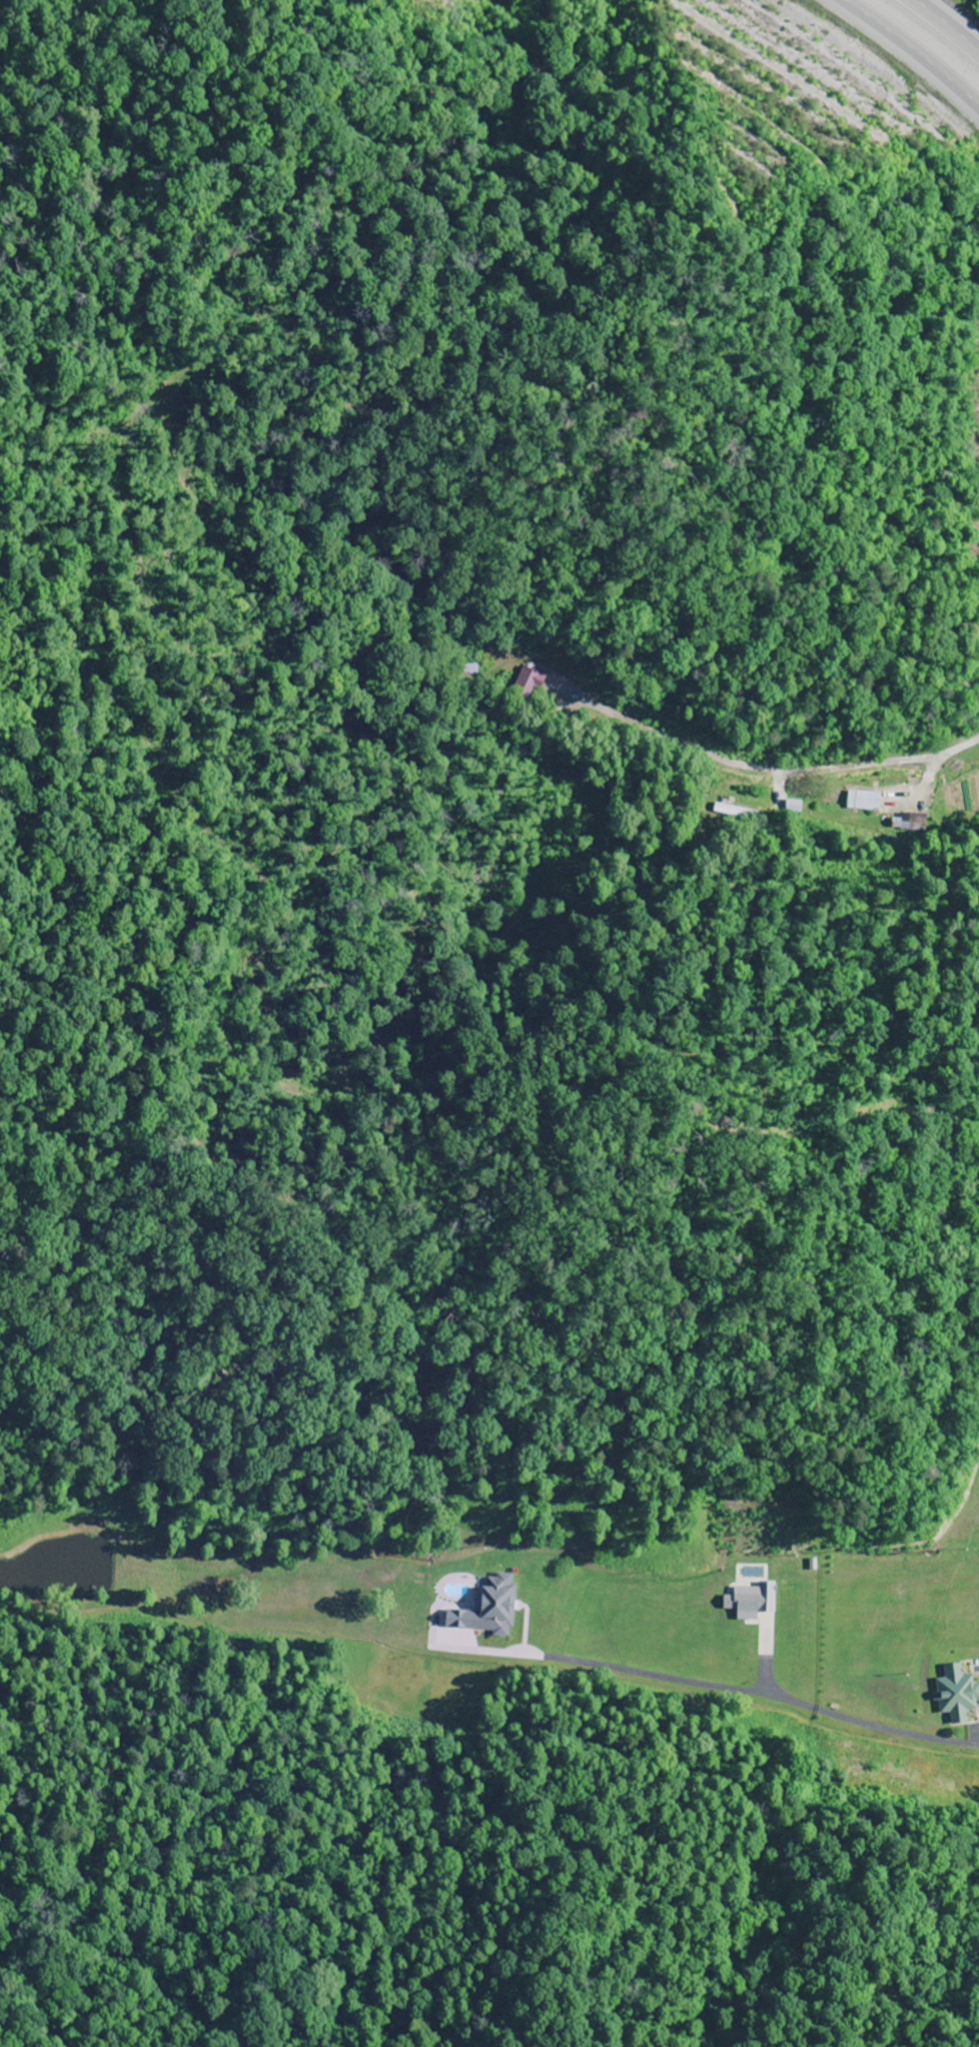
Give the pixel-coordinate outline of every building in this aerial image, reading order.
[(846,810),(878,810),(878,792),(846,792),(846,810)] [(491,1631),(491,1636),(510,1637),(513,1576),(480,1575),(478,1612),(444,1610),(443,1629),(491,1631)] [(775,1584),(756,1583),(756,1588),(732,1588),(732,1596),(722,1596),(722,1610),(735,1611),(735,1621),(756,1621),(756,1613),(774,1614),(775,1584)] [(943,1667),(944,1680),(935,1681),(937,1715),(948,1714),(949,1726),(968,1725),(967,1712),(973,1712),(971,1676),(962,1676),(961,1665),(943,1667)]
